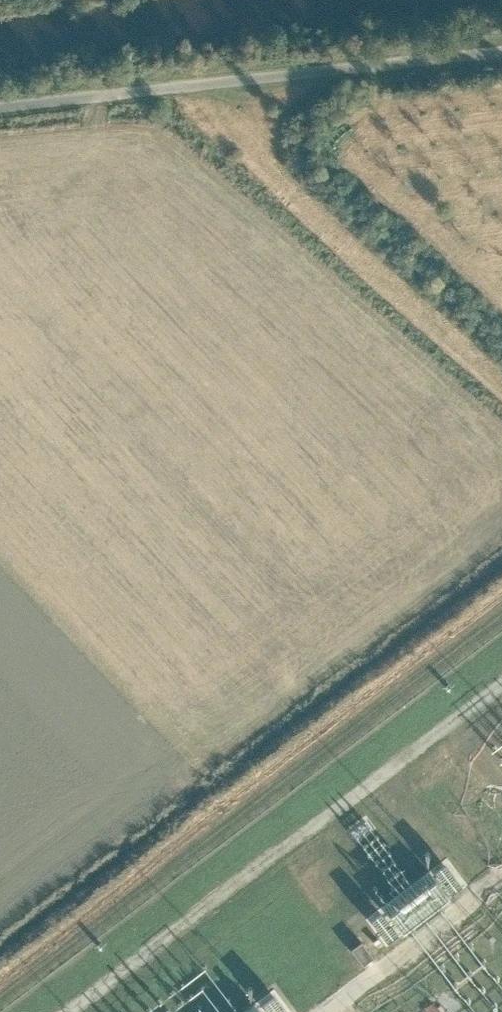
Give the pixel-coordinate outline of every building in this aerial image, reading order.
[(236,1011),(298,1011),(278,984),(236,1011)]
